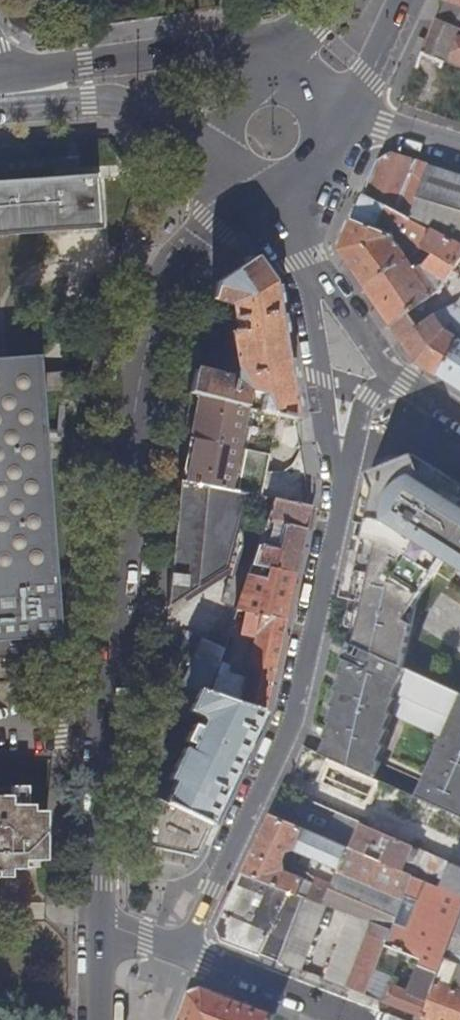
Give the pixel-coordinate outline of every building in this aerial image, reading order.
[(424,53),(447,62),(459,66),(459,28),(438,19),(424,53)] [(447,62),(424,53),(404,104),(433,114),(435,109),(430,107),(446,68),(447,62)] [(447,62),(446,68),(449,72),(459,75),(459,70),(459,66),(447,62)] [(393,155),(380,161),(366,197),(433,231),(459,244),(459,175),(393,155)] [(62,637),(42,356),(14,358),(5,234),(100,227),(97,180),(0,186),(0,642),(62,637)] [(433,231),(366,197),(349,237),(344,251),(369,289),(424,249),(433,231)] [(459,305),(459,304),(434,316),(419,327),(410,313),(444,289),(459,262),(459,244),(433,231),(424,249),(369,289),(419,362),(440,375),(459,344),(459,304),(459,305)] [(344,251),(349,237),(344,234),(338,249),(344,251)] [(240,372),(237,381),(196,370),(190,394),(277,415),(298,420),(275,283),(257,257),(218,284),(214,300),(237,306),(235,316),(236,325),(232,327),(240,372)] [(440,375),(459,388),(459,344),(440,375)] [(263,496),(277,415),(190,394),(189,406),(197,408),(184,482),(263,496)] [(414,455),(371,472),(343,597),(361,602),(352,643),(407,668),(416,626),(409,621),(448,560),(459,567),(459,484),(414,455)] [(181,484),(175,549),(217,563),(236,493),(237,492),(181,484)] [(175,549),(170,608),(228,572),(252,496),(236,493),(217,563),(175,549)] [(273,570),(297,576),(312,509),(277,500),(266,531),(284,536),(280,551),(261,546),(255,565),(273,570)] [(210,695),(266,714),(297,576),(273,570),(271,580),(252,575),(240,611),(249,613),(244,636),(257,639),(246,684),(220,672),(216,682),(210,695)] [(0,642),(0,658),(63,653),(62,637),(0,642)] [(168,804),(213,825),(266,714),(210,695),(216,682),(219,672),(227,648),(204,637),(194,660),(196,661),(175,704),(191,712),(190,713),(203,719),(206,722),(192,752),(187,750),(173,780),(178,783),(168,804)] [(324,757),(329,759),(331,760),(374,779),(381,764),(378,763),(384,747),(382,746),(388,732),(385,730),(391,716),(443,739),(417,798),(421,800),(459,817),(459,693),(407,668),(352,643),(324,757)] [(165,653),(164,670),(177,671),(178,654),(165,653)] [(329,759),(310,802),(362,824),(364,825),(383,783),(374,779),(331,760),(329,759)] [(21,870),(25,870),(26,849),(47,849),(48,813),(35,812),(35,806),(29,806),(29,794),(21,787),(13,787),(12,797),(0,797),(0,811),(21,870)] [(168,804),(152,797),(148,847),(171,853),(192,857),(197,859),(213,825),(168,804)] [(421,800),(413,819),(459,840),(459,817),(421,800)] [(21,870),(0,811),(0,878),(2,878),(3,870),(21,870)] [(351,849),(272,814),(243,875),(303,898),(306,892),(301,890),(305,879),(287,872),(285,862),(288,855),(296,851),(339,870),(330,891),(314,884),(308,899),(326,906),(350,915),(374,924),(348,989),(367,996),(414,876),(404,871),(351,849)] [(316,814),(311,831),(346,841),(351,824),(316,814)] [(362,824),(351,849),(404,871),(414,847),(364,825),(362,824)] [(452,863),(442,887),(459,895),(459,867),(452,863)] [(303,898),(243,875),(219,926),(225,942),(301,971),(326,906),(308,899),(303,898)] [(429,882),(414,876),(367,996),(384,1003),(394,977),(392,976),(394,970),(400,972),(412,977),(412,976),(413,977),(416,979),(420,966),(399,958),(409,933),(429,882)] [(429,882),(409,933),(451,948),(459,925),(459,895),(442,887),(429,882)] [(350,915),(325,981),(348,989),(374,924),(350,915)] [(451,948),(442,973),(459,980),(459,925),(451,948)] [(451,948),(409,933),(399,958),(420,966),(441,974),(442,973),(451,948)] [(394,977),(384,1003),(424,1018),(438,982),(441,974),(420,966),(416,979),(411,992),(397,987),(400,979),(397,978),(400,972),(394,970),(392,976),(394,977)] [(424,1018),(429,1019),(459,1019),(459,991),(438,982),(424,1018)] [(274,1014),(204,988),(191,994),(180,1019),(272,1019),(274,1014)]
